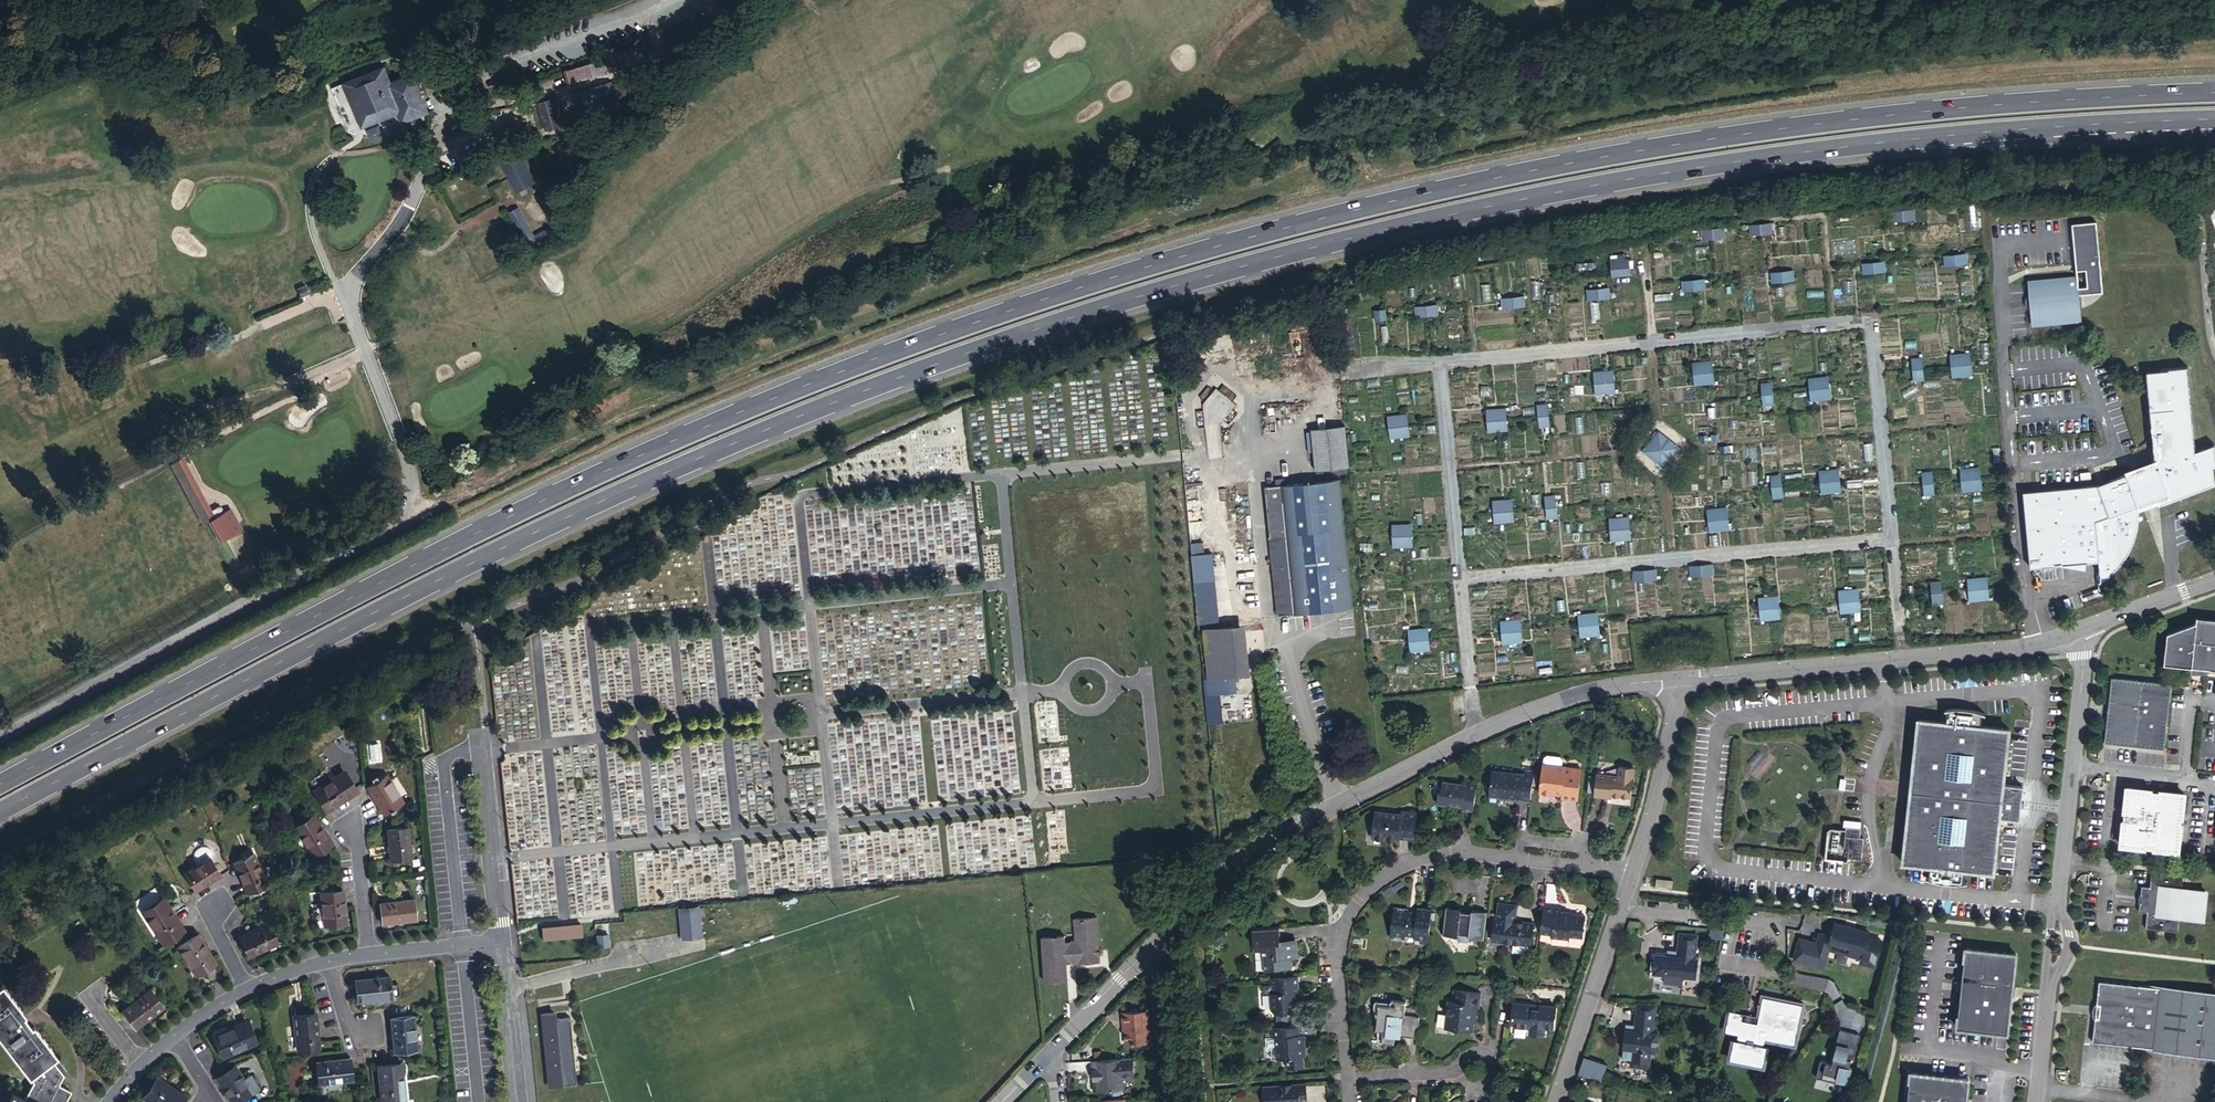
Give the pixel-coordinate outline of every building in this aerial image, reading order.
[(726,3),(723,12),(741,18),(744,9),(726,3)] [(719,11),(715,22),(737,29),(740,21),(741,18),(723,12),(719,11)] [(609,58),(565,71),(567,79),(635,57),(637,64),(653,59),(647,40),(607,52),(609,58)] [(637,64),(635,57),(567,79),(569,85),(637,64)] [(387,67),(349,81),(366,125),(399,112),(403,121),(429,112),(414,74),(393,82),(387,67)] [(637,79),(614,84),(618,98),(641,93),(637,79)] [(333,88),(350,131),(366,125),(349,81),(333,88)] [(613,83),(592,89),(597,107),(610,103),(612,112),(621,110),(613,83)] [(592,89),(577,93),(582,111),(597,107),(592,89)] [(556,99),(539,103),(547,131),(564,127),(556,99)] [(520,149),(502,159),(518,190),(537,181),(520,149)] [(550,228),(534,235),(523,207),(510,213),(518,234),(515,235),(522,254),(567,236),(550,192),(538,197),(550,228)] [(1916,207),(1894,210),(1895,220),(1917,218),(1916,207)] [(1773,222),(1750,224),(1751,235),(1774,232),(1773,222)] [(1727,227),(1703,229),(1704,240),(1728,237),(1727,227)] [(1968,252),(1947,254),(1948,264),(1969,262),(1968,252)] [(1887,260),(1863,262),(1864,272),(1888,270),(1887,260)] [(1610,261),(1611,278),(1631,278),(1631,261),(1610,261)] [(1795,269),(1773,271),(1774,282),(1796,280),(1795,269)] [(2076,277),(2027,281),(2029,299),(2025,299),(2025,305),(2029,305),(2031,323),(2079,319),(2076,277)] [(1706,278),(1683,280),(1684,290),(1707,288),(1706,278)] [(305,285),(298,288),(302,298),(308,294),(305,285)] [(1611,286),(1589,289),(1590,299),(1612,296),(1611,286)] [(1525,296),(1503,298),(1504,308),(1526,305),(1525,296)] [(1439,304),(1416,306),(1417,315),(1440,313),(1439,304)] [(1387,309),(1376,311),(1377,320),(1388,319),(1387,309)] [(732,333),(721,339),(728,352),(739,346),(732,333)] [(1971,352),(1951,354),(1953,376),(1973,374),(1971,352)] [(1924,356),(1913,357),(1915,380),(1926,379),(1924,356)] [(1714,360),(1694,362),(1696,384),(1716,382),(1714,360)] [(2130,473),(2134,486),(2136,486),(2137,490),(2135,490),(2138,502),(2139,511),(2159,502),(2160,509),(2214,484),(2213,466),(2214,466),(2214,449),(2214,444),(2196,453),(2188,367),(2161,370),(2162,386),(2148,387),(2155,465),(2156,469),(2144,473),(2143,469),(2130,473)] [(1615,370),(1595,372),(1597,394),(1617,392),(1615,370)] [(2161,370),(2146,372),(2148,387),(2162,386),(2161,370)] [(1830,374),(1810,376),(1812,400),(1833,398),(1830,374)] [(1773,381),(1762,382),(1765,406),(1776,404),(1773,381)] [(1550,403),(1539,404),(1541,427),(1552,425),(1550,403)] [(1507,407),(1487,409),(1489,432),(1509,430),(1507,407)] [(1408,414),(1388,416),(1391,440),(1410,438),(1408,414)] [(1340,429),(1306,432),(1310,474),(1344,471),(1340,429)] [(1679,445),(1659,430),(1644,450),(1664,465),(1679,445)] [(1209,448),(1210,458),(1221,457),(1221,448),(1209,448)] [(180,455),(169,461),(192,502),(202,497),(180,455)] [(2155,465),(2143,469),(2144,473),(2156,469),(2155,465)] [(1980,466),(1960,468),(1962,489),(1983,487),(1980,466)] [(1842,468),(1821,470),(1824,492),(1844,490),(1842,468)] [(1934,471),(1923,472),(1926,494),(1936,492),(1934,471)] [(1783,473),(1772,474),(1774,497),(1785,495),(1783,473)] [(2020,491),(2026,568),(2095,562),(2096,584),(2102,581),(2107,578),(2118,569),(2122,565),(2127,559),(2131,552),(2134,546),(2138,532),(2140,519),(2139,511),(2138,502),(2135,490),(2137,490),(2136,486),(2134,486),(2130,473),(2107,481),(2104,488),(2097,490),(2096,484),(2077,486),(2048,489),(2020,491)] [(2104,488),(2107,481),(2098,484),(2096,484),(2097,490),(2104,488)] [(1271,490),(1260,491),(1272,621),(1351,613),(1339,483),(1281,489),(1271,490)] [(442,486),(436,489),(438,494),(444,491),(442,486)] [(1557,495),(1546,496),(1549,518),(1559,517),(1557,495)] [(1515,498),(1495,500),(1497,522),(1516,520),(1515,498)] [(215,502),(197,512),(208,530),(225,521),(215,502)] [(1729,505),(1708,508),(1711,531),(1731,528),(1729,505)] [(1630,515),(1611,517),(1613,539),(1633,537),(1630,515)] [(1412,523),(1394,524),(1396,546),(1415,544),(1412,523)] [(1204,547),(1193,548),(1194,559),(1206,558),(1204,547)] [(1214,557),(1194,559),(1201,633),(1205,633),(1221,631),(1214,557)] [(1714,563),(1691,565),(1692,576),(1715,574),(1714,563)] [(1657,567),(1635,569),(1637,580),(1658,578),(1657,567)] [(1979,576),(1960,578),(1962,601),(1982,599),(1979,576)] [(1936,580),(1924,581),(1927,604),(1938,603),(1936,580)] [(1860,588),(1840,590),(1842,612),(1862,610),(1860,588)] [(1780,595),(1760,597),(1762,619),(1782,617),(1780,595)] [(1600,612),(1580,614),(1582,635),(1602,633),(1600,612)] [(1521,618),(1502,621),(1505,643),(1524,641),(1521,618)] [(2169,634),(2166,662),(2194,665),(2193,667),(2213,669),(2214,667),(2214,620),(2199,619),(2198,623),(2169,634)] [(1429,627),(1410,629),(1413,651),(1431,649),(1429,627)] [(1245,629),(1205,633),(1210,683),(1238,680),(1250,679),(1245,629)] [(2108,742),(2165,747),(2173,684),(2143,681),(2115,677),(2111,710),(2108,742)] [(1238,680),(1210,683),(1212,699),(1240,696),(1238,680)] [(424,702),(422,684),(412,686),(413,703),(424,702)] [(2022,801),(2021,801),(2023,785),(2003,783),(2009,727),(1980,724),(1981,711),(1975,709),(1966,707),(1962,706),(1953,706),(1946,707),(1944,720),(1917,717),(1902,862),(1929,865),(1928,878),(1935,880),(1939,881),(1947,883),(1951,883),(1956,883),(1963,882),(1965,869),(1993,872),(1999,817),(2019,819),(2020,807),(2022,807),(2023,806),(2023,805),(2024,804),(2023,803),(2023,802),(2022,801)] [(1563,791),(1563,794),(1562,798),(1573,799),(1577,768),(1567,767),(1567,764),(1543,761),(1540,791),(1554,793),(1555,790),(1563,791)] [(1521,797),(1531,798),(1534,768),(1523,767),(1522,771),(1492,768),(1488,798),(1498,800),(1498,794),(1499,791),(1506,792),(1505,795),(1516,796),(1517,793),(1521,793),(1521,797)] [(1606,793),(1612,793),(1631,796),(1634,775),(1598,771),(1595,795),(1605,796),(1606,793)] [(327,811),(356,792),(345,774),(316,793),(327,811)] [(1462,807),(1474,808),(1478,779),(1465,777),(1464,780),(1442,778),(1441,785),(1437,784),(1436,794),(1441,801),(1452,802),(1455,799),(1457,803),(1463,803),(1462,807)] [(386,815),(387,814),(402,803),(384,778),(368,789),(386,815)] [(2124,842),(2180,849),(2187,791),(2131,784),(2124,842)] [(1399,836),(1414,839),(1417,811),(1406,810),(1399,809),(1399,812),(1376,809),(1372,836),(1388,839),(1389,835),(1394,836),(1394,839),(1399,840),(1399,836)] [(332,846),(314,820),(313,818),(295,829),(305,844),(314,858),(332,846)] [(1846,825),(1846,828),(1831,827),(1828,830),(1826,856),(1861,858),(1862,838),(1859,838),(1860,821),(1844,819),(1844,825),(1846,825)] [(305,844),(295,829),(290,833),(299,848),(305,844)] [(389,831),(392,861),(412,858),(408,829),(389,831)] [(235,863),(249,893),(268,884),(254,854),(235,863)] [(196,891),(222,874),(211,858),(185,875),(196,891)] [(2180,916),(2203,918),(2206,890),(2183,888),(2184,872),(2153,869),(2151,884),(2142,884),(2139,910),(2148,911),(2146,926),(2178,930),(2180,916)] [(1673,889),(1674,881),(1657,879),(1656,887),(1673,889)] [(343,891),(322,894),(325,927),(347,925),(345,909),(343,891)] [(796,896),(779,898),(780,904),(796,902),(796,896)] [(183,931),(162,899),(143,911),(164,943),(182,932),(183,931)] [(1492,939),(1531,943),(1533,921),(1515,919),(1516,902),(1499,900),(1497,917),(1495,917),(1492,939)] [(381,905),(384,925),(416,921),(414,901),(381,905)] [(1544,905),(1541,932),(1553,933),(1553,936),(1570,938),(1570,935),(1583,937),(1586,915),(1573,914),(1563,912),(1563,910),(1563,907),(1544,905)] [(1422,939),(1428,940),(1432,910),(1417,908),(1417,910),(1417,913),(1407,912),(1407,909),(1407,907),(1394,906),(1390,937),(1404,938),(1404,934),(1415,935),(1414,939),(1422,939)] [(701,908),(680,910),(684,940),(704,938),(701,908)] [(1484,939),(1488,912),(1472,910),(1472,913),(1461,912),(1462,909),(1446,908),(1443,934),(1458,936),(1459,933),(1470,934),(1469,937),(1484,939)] [(1066,936),(1044,937),(1047,981),(1069,980),(1068,964),(1068,960),(1078,959),(1078,964),(1101,962),(1099,918),(1076,919),(1077,942),(1077,947),(1067,948),(1067,943),(1066,936)] [(562,924),(543,926),(544,937),(582,934),(581,923),(562,924)] [(1817,942),(1817,946),(1799,941),(1796,951),(1796,959),(1823,967),(1829,946),(1862,956),(1861,960),(1875,965),(1882,941),(1868,937),(1870,933),(1835,923),(1831,936),(1822,933),(1819,943),(1817,942)] [(249,957),(251,956),(276,944),(268,927),(240,940),(249,957)] [(1279,942),(1279,927),(1253,929),(1255,944),(1262,944),(1263,951),(1264,971),(1292,969),(1292,967),(1293,965),(1293,961),(1291,959),(1291,957),(1296,957),(1295,940),(1279,942)] [(1666,956),(1654,955),(1653,974),(1664,975),(1663,983),(1682,985),(1683,977),(1695,978),(1697,959),(1694,959),(1696,935),(1679,933),(1677,951),(1676,957),(1666,956)] [(609,934),(598,935),(599,946),(610,945),(609,934)] [(196,935),(179,946),(198,975),(215,964),(215,962),(196,935)] [(2017,954),(1966,948),(1956,1029),(2007,1035),(2013,989),(2017,954)] [(1296,975),(1272,977),(1272,983),(1273,991),(1270,991),(1271,1008),(1276,1012),(1296,1011),(1295,991),(1297,988),(1296,975)] [(357,1002),(389,998),(386,979),(355,982),(357,1002)] [(2096,1020),(2093,1041),(2214,1055),(2214,995),(2100,980),(2098,1003),(2097,1007),(2102,1007),(2101,1017),(2096,1016),(2096,1020)] [(1,984),(0,984),(0,1038),(29,1075),(31,1073),(36,1079),(25,1100),(11,1092),(6,1101),(64,1101),(71,1090),(59,1083),(64,1073),(52,1057),(55,1055),(32,1025),(30,1026),(21,1015),(24,1013),(1,984)] [(1470,1022),(1474,1023),(1476,1023),(1480,992),(1456,989),(1455,1000),(1452,1000),(1448,1000),(1445,1027),(1469,1030),(1470,1022)] [(136,1029),(157,1013),(145,996),(124,1012),(125,1014),(136,1029)] [(1401,1034),(1417,1035),(1421,1008),(1406,1006),(1406,1000),(1392,998),(1392,1001),(1391,1004),(1379,1003),(1377,1017),(1377,1018),(1376,1028),(1378,1028),(1379,1041),(1392,1042),(1394,1030),(1401,1031),(1401,1034)] [(1765,1041),(1794,1046),(1801,1005),(1759,999),(1755,1024),(1740,1022),(1741,1014),(1727,1012),(1723,1034),(1737,1036),(1736,1043),(1734,1042),(1731,1062),(1764,1068),(1767,1048),(1763,1047),(1765,1041)] [(1376,1012),(1377,1017),(1379,1003),(1391,1004),(1392,1001),(1377,1000),(1375,1000),(1374,1004),(1374,1007),(1376,1012)] [(1544,1028),(1553,1029),(1555,1006),(1540,1004),(1540,1005),(1514,1002),(1512,1024),(1529,1026),(1528,1033),(1543,1035),(1544,1028)] [(2097,1007),(2098,1003),(2096,1004),(2095,1005),(2093,1007),(2092,1010),(2092,1013),(2093,1016),(2096,1020),(2096,1016),(2101,1017),(2102,1007),(2097,1007)] [(557,1009),(541,1011),(549,1085),(564,1084),(576,1083),(569,1015),(558,1016),(557,1009)] [(1654,1010),(1636,1009),(1634,1026),(1633,1031),(1625,1030),(1621,1059),(1630,1060),(1629,1067),(1648,1069),(1650,1052),(1655,1052),(1657,1034),(1652,1033),(1654,1010)] [(1122,1023),(1123,1032),(1123,1045),(1146,1043),(1143,1011),(1118,1013),(1119,1024),(1122,1023)] [(315,1015),(295,1017),(299,1052),(319,1049),(315,1015)] [(395,1053),(417,1050),(413,1017),(391,1019),(395,1053)] [(247,1024),(227,1032),(215,1037),(223,1057),(255,1043),(247,1024)] [(1297,1034),(1297,1026),(1270,1027),(1271,1039),(1274,1038),(1275,1060),(1286,1059),(1287,1071),(1302,1069),(1301,1056),(1300,1034),(1297,1034)] [(213,1032),(215,1037),(227,1032),(225,1027),(213,1032)] [(1860,1034),(1840,1028),(1833,1052),(1835,1052),(1832,1062),(1820,1059),(1816,1076),(1836,1081),(1837,1078),(1848,1081),(1851,1066),(1849,1066),(1852,1055),(1854,1056),(1860,1034)] [(1395,1033),(1401,1034),(1401,1031),(1394,1030),(1392,1042),(1394,1042),(1395,1033)] [(1583,1053),(1578,1072),(1601,1078),(1607,1060),(1583,1053)] [(1131,1058),(1092,1061),(1093,1080),(1098,1080),(1099,1091),(1122,1089),(1122,1083),(1133,1082),(1131,1058)] [(350,1060),(347,1061),(316,1065),(319,1086),(353,1082),(350,1060)] [(382,1101),(403,1101),(398,1066),(377,1068),(382,1101)] [(250,1092),(241,1079),(233,1067),(224,1073),(216,1078),(231,1101),(235,1101),(250,1092)] [(1912,1072),(1910,1101),(1969,1101),(1971,1076),(1912,1072)] [(250,1074),(241,1079),(250,1092),(257,1088),(250,1074)] [(156,1079),(143,1098),(149,1101),(181,1101),(184,1097),(156,1079)] [(1307,1083),(1262,1086),(1263,1100),(1265,1100),(1265,1101),(1296,1101),(1296,1100),(1301,1100),(1308,1100),(1307,1083)]
